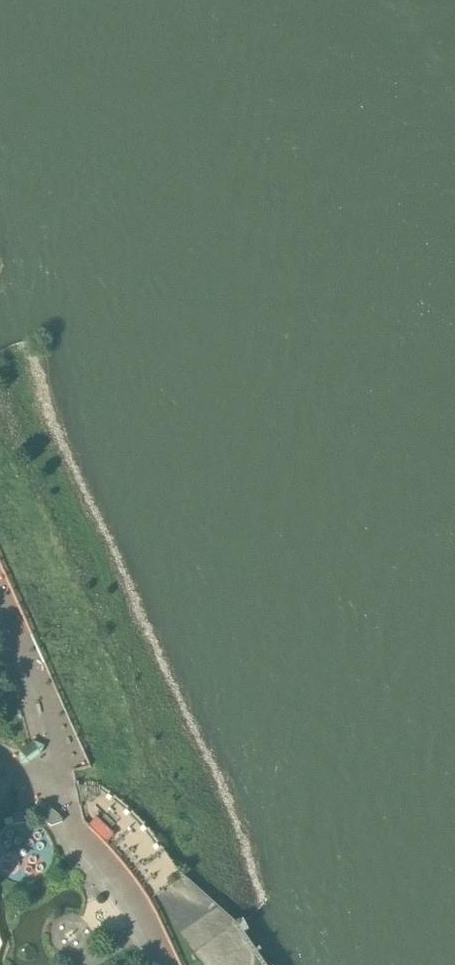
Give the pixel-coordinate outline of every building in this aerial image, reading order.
[(17,750),(25,761),(41,750),(34,739),(17,750)] [(43,822),(61,823),(62,808),(43,807),(43,822)] [(100,842),(110,835),(96,815),(86,822),(100,842)]
